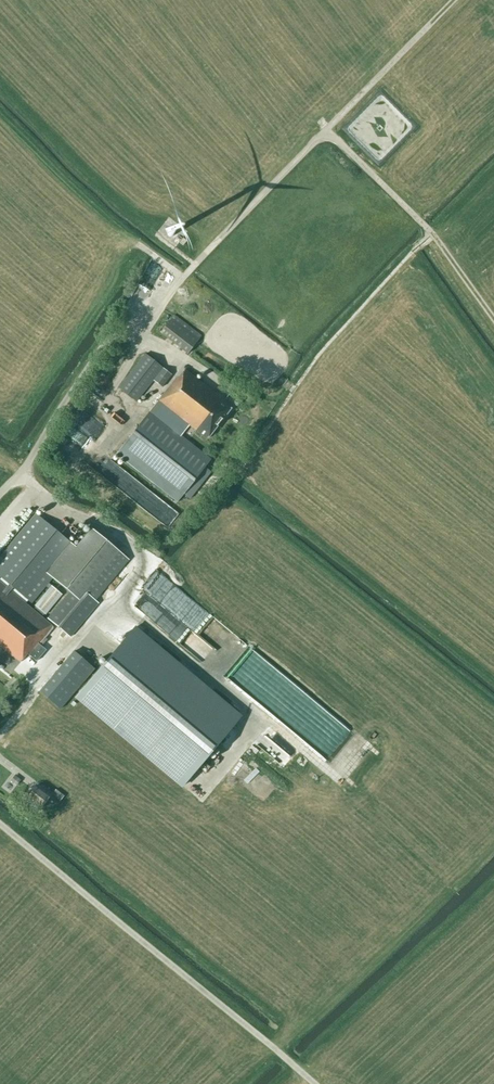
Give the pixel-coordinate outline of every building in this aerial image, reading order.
[(174,315),(171,318),(160,332),(188,353),(199,339),(202,336),(174,315)] [(145,354),(145,355),(118,388),(136,402),(163,368),(145,354)] [(162,387),(171,375),(163,368),(154,381),(162,387)] [(177,377),(158,401),(116,454),(177,502),(211,459),(181,436),(189,425),(207,439),(232,407),(223,399),(221,401),(218,399),(220,397),(185,369),(178,378),(177,377)] [(94,600),(128,559),(92,529),(76,548),(36,514),(0,557),(0,577),(1,578),(0,578),(0,645),(24,665),(30,656),(40,664),(49,652),(42,647),(44,645),(46,647),(50,642),(48,640),(57,630),(44,620),(47,616),(48,617),(65,597),(48,583),(52,578),(72,595),(51,621),(70,637),(99,603),(94,600)] [(134,628),(76,697),(182,786),(240,717),(134,628)] [(73,651),(39,692),(41,693),(37,697),(51,709),(55,705),(60,709),(94,668),(73,651)] [(16,785),(21,780),(15,775),(10,780),(16,785)] [(40,809),(50,795),(36,785),(26,799),(40,809)] [(64,795),(55,789),(51,794),(60,801),(64,795)]
